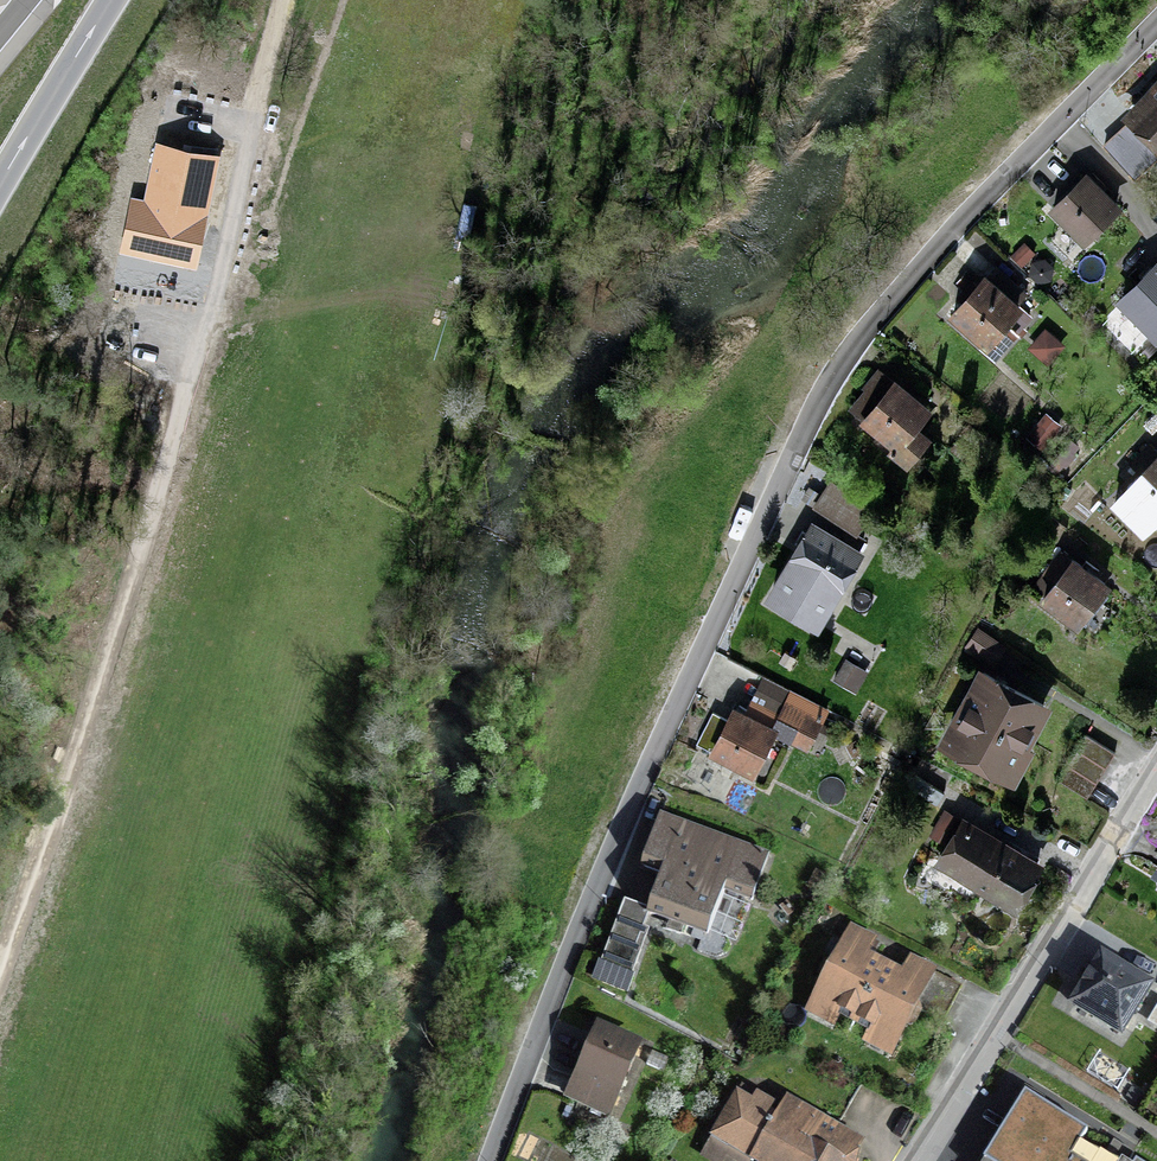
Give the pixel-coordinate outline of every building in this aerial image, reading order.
[(1133,115),(1156,136),(1156,89),(1133,115)] [(198,160),(174,156),(168,184),(212,192),(219,153),(200,149),(198,160)] [(1115,205),(1086,176),(1053,209),(1083,238),(1115,205)] [(207,217),(134,200),(122,250),(196,267),(207,217)] [(1122,299),(1156,335),(1156,334),(1156,265),(1122,299)] [(986,279),(984,277),(953,313),(998,352),(1015,332),(1003,322),(1017,305),(1009,298),(1018,287),(996,267),(986,279)] [(926,408),(882,370),(866,389),(869,392),(853,410),(895,445),(892,448),(906,460),(926,437),(911,425),(926,408)] [(1148,444),(1131,463),(1141,472),(1128,486),(1130,488),(1115,504),(1140,528),(1154,513),(1156,516),(1156,453),(1148,444)] [(876,501),(830,476),(814,506),(860,530),(876,501)] [(839,544),(813,528),(772,596),(816,622),(856,554),(855,553),(863,539),(848,530),(839,544)] [(1105,583),(1072,559),(1072,560),(1060,551),(1042,574),(1054,583),(1044,597),(1076,621),(1105,583)] [(1004,646),(978,628),(966,644),(992,662),(1004,646)] [(1044,705),(983,672),(948,738),(1004,768),(1018,741),(1023,744),(1044,705)] [(750,718),(733,709),(728,719),(713,712),(697,743),(713,751),(714,751),(752,770),(772,730),(807,747),(827,708),(792,691),(779,716),(757,705),(750,718)] [(1116,753),(1085,733),(1057,778),(1087,798),(1116,753)] [(766,857),(663,818),(645,866),(662,873),(648,909),(647,909),(646,913),(650,914),(650,912),(707,933),(723,889),(751,899),(766,857)] [(1039,863),(968,821),(943,862),(1015,905),(1039,863)] [(647,931),(618,920),(602,964),(631,975),(647,931)] [(856,1018),(882,970),(864,960),(874,941),(854,930),(836,964),(832,962),(827,963),(821,974),(822,980),(827,983),(819,997),(856,1018)] [(882,970),(856,1018),(895,1039),(904,1022),(908,1025),(913,1024),(919,1012),(918,1009),(942,1022),(961,987),(911,960),(900,980),(882,970)] [(1147,988),(1102,961),(1094,974),(1086,973),(1079,983),(1085,989),(1075,1006),(1120,1034),(1147,988)] [(639,1045),(598,1027),(578,1074),(582,1075),(572,1100),(609,1116),(639,1045)] [(1025,1093),(983,1160),(1121,1160),(1118,1159),(1108,1152),(1082,1139),(1087,1130),(1025,1093)] [(734,1100),(712,1138),(752,1160),(754,1160),(757,1157),(763,1160),(851,1160),(860,1146),(797,1110),(792,1117),(780,1110),(778,1114),(770,1109),(772,1105),(758,1097),(751,1110),(734,1100)]
